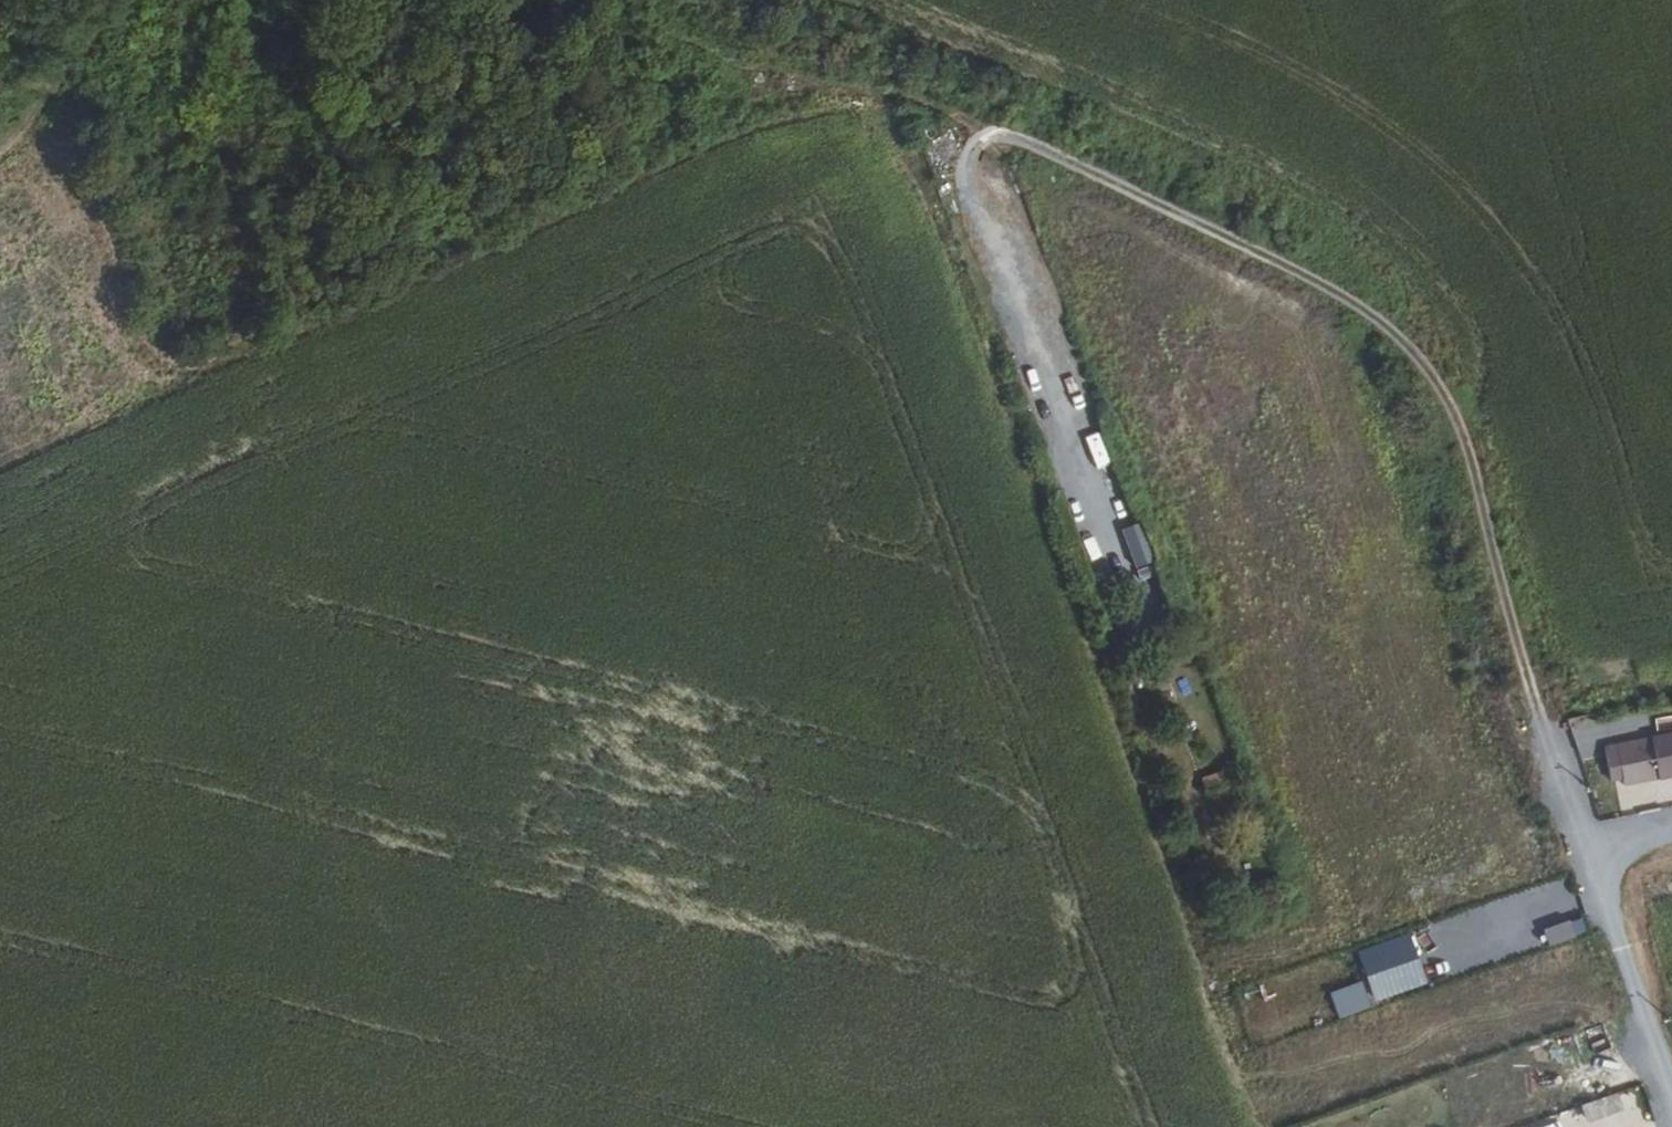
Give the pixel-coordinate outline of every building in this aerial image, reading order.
[(1136,566),(1155,559),(1142,521),(1123,528),(1136,566)] [(1648,738),(1615,745),(1622,783),(1655,776),(1648,738)] [(1223,770),(1201,778),(1206,793),(1228,786),(1223,770)] [(1435,944),(1476,936),(1471,913),(1431,921),(1435,944)] [(1396,974),(1390,956),(1429,944),(1424,929),(1354,952),(1365,984),(1396,974)] [(1362,990),(1342,995),(1347,1014),(1367,1008),(1362,990)] [(1632,1086),(1579,1106),(1585,1124),(1639,1105),(1632,1086)]
